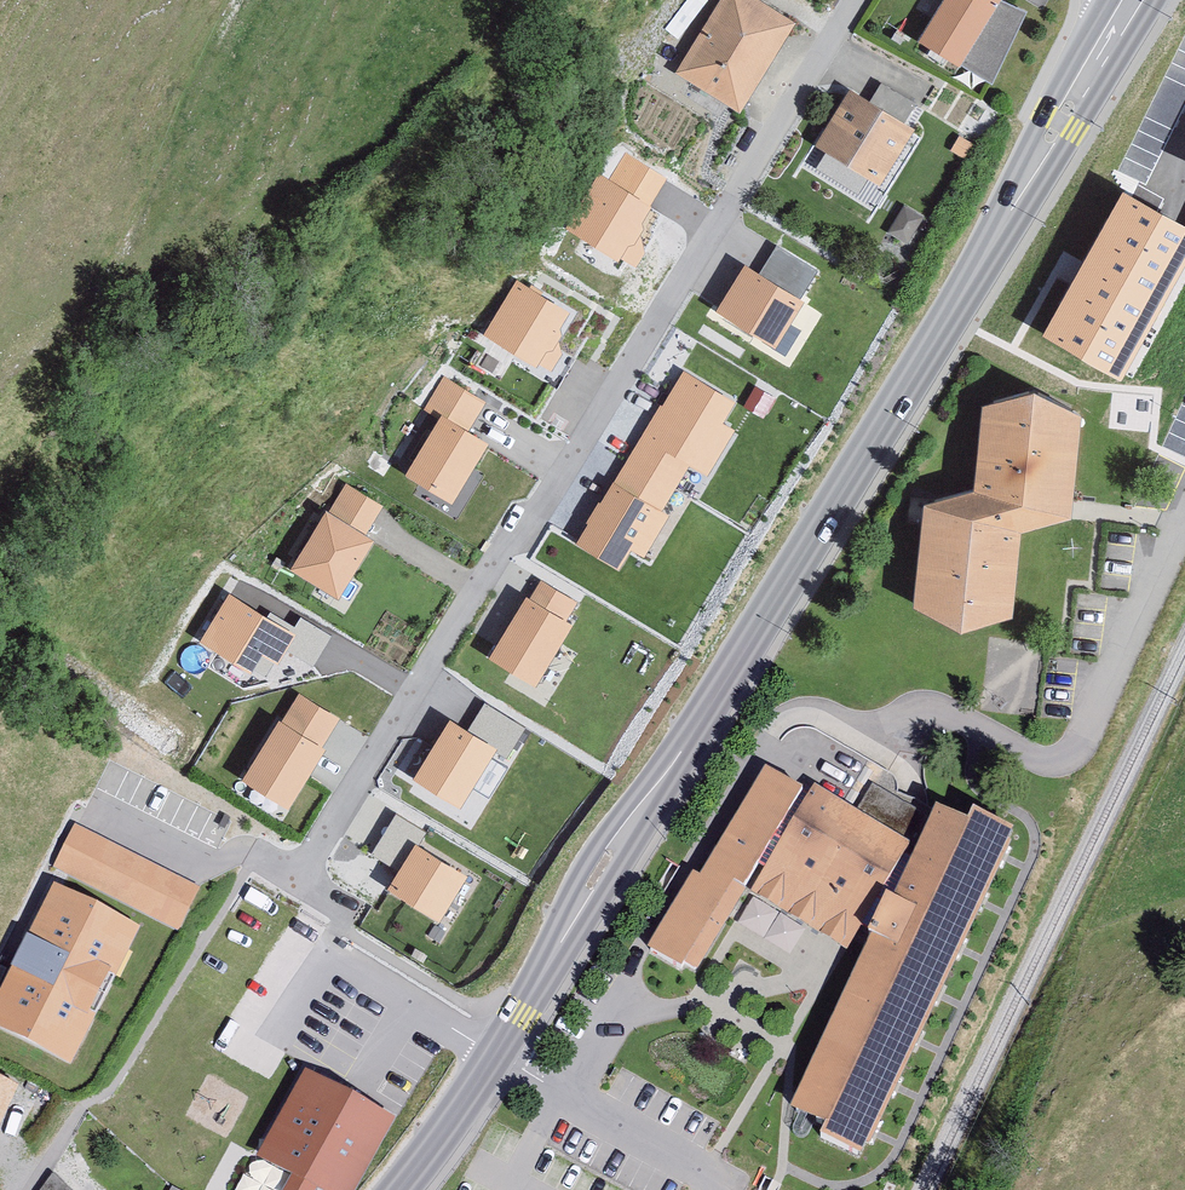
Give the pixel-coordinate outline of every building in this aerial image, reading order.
[(757,0),(724,0),(677,71),(741,113),(798,27),(757,0)] [(993,85),(1027,16),(1007,4),(1009,0),(951,0),(924,45),(993,85)] [(918,131),(855,89),(819,143),(882,185),(918,131)] [(626,151),(609,179),(653,205),(670,178),(626,151)] [(601,174),(566,230),(619,263),(653,205),(609,179),(601,174)] [(1126,200),(1050,338),(1120,377),(1184,259),(1184,233),(1126,200)] [(776,245),(758,272),(799,298),(816,270),(776,245)] [(758,272),(744,265),(715,313),(775,350),(805,301),(799,298),(758,272)] [(572,314),(517,279),(482,335),(538,369),(572,314)] [(736,401),(682,371),(641,440),(688,469),(705,479),(733,431),(722,425),(736,401)] [(422,410),(438,420),(442,415),(469,432),(488,403),(445,375),(422,410)] [(987,492),(934,505),(924,608),(975,632),(1022,618),(1031,530),(1083,516),(1092,414),(1051,394),(995,407),(987,492)] [(469,432),(442,415),(438,420),(405,476),(452,505),(489,444),(469,432)] [(688,469),(641,440),(614,479),(663,508),(688,469)] [(672,513),(663,508),(614,479),(575,544),(618,570),(630,550),(645,559),(672,513)] [(346,484),(327,516),(364,538),(383,506),(346,484)] [(327,516),(324,513),(289,571),(338,601),(373,543),(364,538),(327,516)] [(541,579),(530,598),(566,620),(577,601),(541,579)] [(200,642),(250,673),(262,654),(279,665),(298,635),(229,594),(200,642)] [(530,598),(526,597),(489,660),(537,687),(573,624),(566,620),(530,598)] [(300,694),(282,724),(322,749),(341,720),(300,694)] [(484,702),(467,730),(499,749),(509,756),(526,728),(484,702)] [(467,730),(450,720),(413,780),(461,810),(499,749),(467,730)] [(282,724),(278,721),(240,781),(287,810),(325,750),(322,749),(282,724)] [(876,788),(863,815),(821,790),(818,796),(773,770),(708,880),(699,875),(653,954),(699,981),(751,893),(868,961),(799,1111),(837,1129),(832,1140),(874,1159),(1026,831),(988,814),(983,825),(947,808),(943,819),(876,788)] [(415,844),(420,846),(428,832),(396,814),(372,855),(400,871),(415,844)] [(202,885),(73,822),(51,868),(180,930),(202,885)] [(400,871),(387,891),(440,922),(468,876),(420,846),(415,844),(400,871)] [(53,880),(0,985),(0,1027),(71,1063),(141,925),(53,880)] [(398,1123),(312,1073),(263,1158),(294,1177),(286,1189),(360,1189),(398,1123)] [(16,1087),(0,1079),(0,1122),(16,1087)] [(51,1178),(42,1189),(67,1189),(51,1178)]
